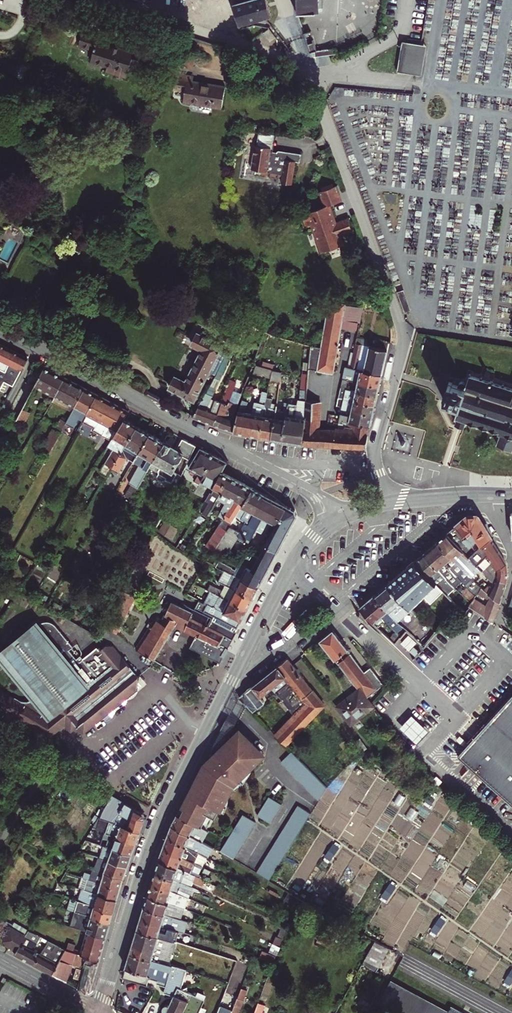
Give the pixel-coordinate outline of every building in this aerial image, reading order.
[(268,0),(239,0),(234,1),(239,23),(272,15),(268,0)] [(298,13),(316,12),(316,11),(319,11),(319,0),(297,0),(298,13)] [(78,8),(61,3),(59,12),(75,17),(78,8)] [(277,38),(271,29),(265,32),(272,41),(277,38)] [(311,30),(304,32),(311,51),(317,49),(311,30)] [(95,51),(92,62),(109,67),(108,71),(127,77),(131,62),(141,65),(144,53),(135,50),(134,52),(98,40),(99,36),(84,31),(79,46),(95,51)] [(427,44),(421,43),(403,40),(398,70),(422,74),(427,44)] [(197,63),(191,54),(183,59),(189,69),(197,63)] [(199,76),(184,73),(181,90),(186,91),(184,103),(223,109),(227,85),(198,80),(199,76)] [(245,76),(229,73),(227,85),(243,88),(245,76)] [(261,130),(259,144),(273,147),(272,150),(275,151),(278,133),(261,130)] [(259,144),(257,143),(254,159),(258,160),(256,169),(256,172),(283,176),(282,181),(293,183),(297,161),(301,161),(303,153),(279,149),(279,151),(275,151),(272,150),(273,147),(259,144)] [(342,194),(336,179),(320,185),(325,200),(301,209),(306,221),(312,219),(315,227),(317,227),(321,236),(318,237),(322,246),(345,238),(341,229),(353,224),(348,212),(336,216),(330,199),(342,194)] [(404,290),(399,291),(406,312),(411,310),(404,290)] [(347,304),(330,301),(322,348),(318,370),(335,374),(344,320),(353,321),(355,307),(347,306),(347,304)] [(244,322),(241,328),(251,333),(254,326),(244,322)] [(203,349),(187,381),(202,389),(210,371),(218,375),(223,365),(231,350),(229,349),(198,333),(192,345),(193,346),(194,345),(203,349)] [(383,375),(390,343),(377,341),(376,347),(368,345),(357,343),(353,361),(351,367),(361,370),(383,375)] [(0,343),(0,366),(9,348),(0,343)] [(9,348),(0,366),(0,391),(5,382),(14,386),(28,358),(9,348)] [(128,367),(116,361),(112,371),(123,377),(128,367)] [(207,391),(194,416),(215,424),(224,402),(220,400),(213,398),(228,368),(223,365),(218,375),(209,392),(207,391)] [(254,373),(261,375),(263,366),(257,365),(254,373)] [(272,379),(274,370),(263,366),(261,375),(272,379)] [(36,386),(56,396),(66,378),(47,368),(36,386)] [(274,370),(272,379),(271,386),(281,387),(284,372),(274,370)] [(349,379),(358,381),(381,387),(383,375),(361,370),(360,374),(351,372),(349,379)] [(351,372),(345,371),(340,397),(345,399),(345,397),(347,388),(349,379),(351,372)] [(307,400),(310,374),(303,373),(301,400),(307,400)] [(452,381),(450,386),(452,386),(450,392),(448,396),(446,396),(445,401),(450,402),(451,401),(458,404),(458,405),(460,406),(455,420),(458,421),(456,426),(459,427),(465,429),(467,425),(469,426),(470,424),(478,427),(477,429),(480,429),(481,427),(488,431),(488,433),(491,434),(491,432),(500,435),(500,437),(501,437),(498,445),(511,450),(511,390),(508,389),(508,387),(506,386),(505,388),(498,385),(498,383),(495,382),(495,384),(487,382),(488,379),(485,378),(484,380),(475,377),(476,375),(473,374),(470,383),(468,384),(466,383),(463,382),(460,386),(457,385),(457,383),(452,381)] [(187,381),(176,376),(171,387),(196,400),(202,389),(187,381)] [(56,396),(76,407),(86,388),(66,378),(56,396)] [(215,424),(232,430),(238,412),(240,405),(230,401),(238,382),(230,378),(220,400),(224,402),(215,424)] [(356,390),(379,396),(381,387),(358,381),(356,390)] [(99,395),(86,388),(76,407),(69,419),(76,423),(80,416),(85,419),(89,411),(99,395)] [(377,404),(379,396),(356,390),(347,388),(345,397),(377,404)] [(261,436),(268,398),(270,392),(264,391),(261,403),(255,402),(244,399),(241,412),(238,412),(232,430),(235,431),(261,436)] [(116,425),(127,409),(99,395),(89,411),(116,425)] [(377,404),(345,397),(345,399),(343,406),(347,407),(344,420),(372,426),(373,426),(377,404)] [(275,419),(274,419),(275,409),(272,408),(274,399),(268,398),(261,436),(272,437),(275,419)] [(306,419),(307,400),(301,400),(299,399),(297,418),(306,419)] [(321,402),(307,400),(306,419),(305,423),(319,425),(321,402)] [(32,412),(24,408),(18,419),(15,424),(20,427),(23,422),(26,423),(32,412)] [(282,439),(304,443),(305,423),(306,419),(297,418),(287,416),(286,421),(282,439)] [(58,426),(63,429),(68,421),(62,418),(58,426)] [(108,475),(138,425),(125,418),(109,446),(114,449),(101,471),(108,475)] [(286,421),(275,419),(272,437),(282,439),(286,421)] [(340,433),(331,432),(319,431),(317,444),(366,448),(372,426),(344,420),(341,419),(341,421),(348,423),(348,425),(351,426),(351,428),(355,428),(354,433),(346,433),(346,427),(341,427),(340,433)] [(319,425),(305,423),(304,443),(317,444),(319,431),(319,425)] [(152,433),(138,425),(108,475),(115,479),(119,471),(121,471),(129,458),(135,461),(152,433)] [(84,472),(111,433),(100,427),(73,465),(84,472)] [(41,451),(49,455),(62,432),(54,428),(41,451)] [(153,461),(165,441),(152,433),(135,461),(140,464),(130,482),(132,484),(124,499),(130,502),(150,467),(153,461)] [(183,455),(190,459),(197,445),(183,438),(177,448),(165,441),(153,461),(163,466),(160,472),(158,474),(159,478),(163,480),(166,480),(167,479),(177,484),(182,475),(174,471),(183,455)] [(214,487),(223,471),(225,469),(230,461),(202,447),(190,467),(199,471),(195,481),(200,484),(202,481),(214,487)] [(153,461),(150,467),(160,472),(163,466),(153,461)] [(204,514),(207,516),(220,495),(231,475),(223,471),(214,487),(215,488),(208,500),(211,502),(204,514)] [(231,475),(220,495),(228,500),(221,512),(226,515),(224,517),(208,545),(215,550),(230,526),(235,518),(255,487),(231,475)] [(249,523),(267,493),(255,487),(235,518),(240,521),(242,519),(247,522),(249,523)] [(264,518),(272,522),(277,524),(289,504),(267,493),(249,523),(247,522),(241,532),(236,529),(230,526),(215,550),(227,556),(238,539),(244,542),(246,540),(250,542),(257,530),(264,518)] [(299,516),(296,508),(293,507),(289,504),(277,524),(272,522),(267,531),(269,533),(268,535),(266,534),(266,544),(280,551),(283,546),(299,516)] [(483,545),(493,538),(479,515),(475,514),(467,516),(448,532),(464,550),(471,544),(473,546),(475,544),(478,546),(481,543),(483,545)] [(236,529),(240,521),(235,518),(230,526),(236,529)] [(264,518),(257,530),(266,534),(268,535),(269,533),(267,531),(272,522),(264,518)] [(438,540),(469,575),(478,566),(464,550),(448,532),(438,540)] [(177,545),(180,541),(174,537),(171,542),(177,545)] [(509,563),(493,538),(483,545),(481,543),(478,546),(475,544),(473,546),(471,544),(464,550),(478,566),(485,560),(490,565),(483,571),(494,583),(497,578),(507,584),(509,579),(509,563)] [(431,546),(458,576),(463,581),(472,591),(477,583),(469,575),(438,540),(431,546)] [(186,552),(189,546),(181,542),(178,547),(186,552)] [(266,544),(263,550),(277,557),(280,551),(266,544)] [(452,582),(458,576),(431,546),(424,553),(452,582)] [(225,570),(260,588),(266,576),(239,562),(227,556),(215,550),(208,561),(225,570)] [(266,576),(277,557),(263,550),(260,554),(253,550),(246,552),(239,562),(266,576)] [(452,582),(424,553),(415,560),(436,583),(443,590),(444,592),(453,584),(452,582)] [(415,560),(389,582),(411,607),(425,594),(436,583),(415,560)] [(219,580),(227,584),(254,599),(260,588),(225,570),(219,580)] [(497,578),(494,583),(504,594),(507,584),(497,578)] [(463,581),(456,587),(467,598),(473,601),(482,589),(477,583),(472,591),(463,581)] [(199,598),(204,587),(195,582),(189,593),(199,598)] [(375,595),(390,610),(398,619),(404,614),(406,615),(413,609),(411,607),(389,582),(375,595)] [(436,583),(425,594),(432,601),(443,590),(436,583)] [(492,597),(501,603),(504,594),(494,583),(490,592),(487,590),(485,592),(492,597)] [(211,591),(248,611),(254,599),(227,584),(223,590),(211,584),(208,589),(211,591)] [(33,599),(37,593),(24,586),(21,591),(33,599)] [(73,594),(76,590),(69,586),(66,590),(73,594)] [(33,599),(47,606),(52,598),(38,590),(37,593),(33,599)] [(117,637),(128,615),(129,612),(137,597),(123,590),(121,596),(117,602),(114,608),(104,629),(117,637)] [(243,621),(248,611),(211,591),(206,602),(209,603),(243,621)] [(383,616),(390,610),(375,595),(367,601),(383,616)] [(486,617),(494,623),(501,603),(492,597),(485,609),(478,605),(476,606),(472,603),(470,606),(471,608),(486,617)] [(158,620),(138,650),(155,660),(176,626),(196,636),(201,638),(197,645),(204,648),(204,647),(225,656),(239,628),(205,611),(209,603),(206,602),(201,599),(194,611),(175,601),(164,623),(158,620)] [(464,611),(468,606),(458,599),(455,603),(464,611)] [(383,616),(367,601),(360,607),(376,622),(383,616)] [(66,617),(72,606),(66,603),(60,614),(66,617)] [(243,621),(209,603),(205,611),(239,628),(243,621)] [(481,625),(486,617),(471,608),(466,613),(481,625)] [(382,628),(389,622),(383,616),(376,622),(382,628)] [(107,645),(101,650),(98,646),(83,658),(81,656),(77,659),(70,650),(75,647),(56,624),(54,622),(52,621),(50,620),(47,620),(45,620),(43,621),(41,622),(39,623),(0,653),(35,697),(32,699),(25,701),(21,700),(15,696),(15,698),(0,689),(0,705),(1,706),(3,709),(16,717),(20,721),(33,729),(43,733),(51,737),(58,725),(57,723),(61,719),(72,732),(79,727),(86,733),(139,689),(139,676),(114,645),(107,645)] [(320,640),(360,690),(367,699),(384,684),(371,667),(365,672),(333,629),(320,640)] [(402,635),(397,631),(391,636),(396,641),(402,635)] [(201,638),(196,636),(190,648),(222,662),(225,656),(204,647),(204,648),(197,645),(201,638)] [(290,683),(284,687),(297,704),(291,710),(296,716),(278,735),(289,746),(326,706),(288,659),(280,665),(285,672),(283,674),(290,683)] [(252,686),(262,697),(273,688),(277,693),(284,687),(290,683),(283,674),(285,672),(280,665),(252,686)] [(252,686),(239,696),(254,712),(266,702),(262,697),(252,686)] [(297,704),(284,687),(277,693),(291,710),(297,704)] [(338,708),(351,725),(373,708),(367,699),(360,690),(338,708)] [(511,807),(511,699),(491,722),(481,733),(458,758),(511,807)] [(418,744),(425,736),(430,731),(412,714),(400,728),(418,744)] [(236,724),(226,719),(221,729),(223,730),(231,734),(236,724)] [(192,821),(203,826),(210,813),(217,817),(224,803),(226,804),(240,775),(236,771),(238,769),(242,772),(245,772),(259,758),(236,734),(231,739),(229,736),(231,734),(223,730),(215,745),(223,752),(216,759),(212,758),(211,759),(210,760),(209,762),(207,761),(197,781),(198,782),(192,794),(189,793),(182,807),(185,809),(181,816),(192,821)] [(329,788),(293,753),(282,764),(320,802),(329,788)] [(101,817),(110,820),(141,832),(147,816),(143,811),(113,794),(101,817)] [(269,797),(257,815),(269,823),(281,805),(269,797)] [(312,815),(298,807),(255,873),(269,882),(312,815)] [(177,813),(172,824),(203,843),(210,830),(203,826),(192,821),(181,816),(177,813)] [(220,852),(233,860),(256,823),(243,815),(220,852)] [(106,831),(137,843),(141,832),(110,820),(106,831)] [(167,837),(206,858),(207,859),(213,848),(203,843),(172,824),(169,830),(167,837)] [(110,837),(106,847),(133,855),(137,843),(106,831),(105,835),(110,837)] [(101,838),(89,835),(86,840),(99,844),(101,838)] [(167,837),(164,848),(194,864),(201,868),(206,858),(167,837)] [(100,857),(129,867),(133,855),(106,847),(103,854),(99,852),(99,851),(86,846),(88,843),(85,842),(79,850),(100,857)] [(160,860),(205,882),(205,880),(191,873),(194,864),(164,848),(160,860)] [(100,857),(96,868),(125,878),(129,867),(100,857)] [(160,860),(156,871),(191,887),(193,881),(203,886),(205,882),(160,860)] [(331,865),(326,862),(318,875),(323,878),(331,865)] [(93,880),(121,889),(125,878),(96,868),(93,880)] [(191,887),(156,871),(152,883),(188,899),(192,888),(191,887)] [(83,888),(85,889),(119,899),(121,889),(93,880),(84,877),(81,888),(83,888)] [(152,883),(149,895),(184,910),(188,899),(152,883)] [(79,900),(115,911),(119,899),(85,889),(83,888),(79,900)] [(298,900),(287,893),(284,899),(296,905),(298,900)] [(145,906),(182,921),(183,920),(209,929),(212,921),(184,910),(149,895),(145,906)] [(69,909),(76,911),(112,922),(115,911),(79,900),(72,897),(69,909)] [(386,899),(378,912),(383,915),(391,902),(386,899)] [(141,919),(179,931),(187,934),(190,924),(182,921),(145,906),(141,919)] [(90,931),(108,936),(112,922),(76,911),(71,925),(90,931)] [(176,941),(179,931),(141,919),(138,928),(176,941)] [(17,950),(26,935),(11,926),(4,937),(6,943),(17,950)] [(171,970),(173,965),(171,964),(179,942),(176,941),(138,928),(133,942),(130,951),(125,967),(123,976),(123,978),(147,985),(149,978),(154,965),(171,970)] [(36,964),(51,941),(30,930),(26,935),(17,950),(15,953),(36,964)] [(108,936),(90,931),(83,954),(101,960),(108,936)] [(438,931),(430,944),(435,947),(443,935),(438,931)] [(318,940),(333,947),(337,939),(322,932),(318,940)] [(36,964),(54,974),(68,950),(51,941),(36,964)] [(375,941),(366,957),(379,964),(388,948),(375,941)] [(83,954),(68,950),(54,974),(68,982),(73,967),(76,967),(74,977),(81,979),(78,988),(87,993),(92,991),(101,960),(83,954)] [(173,995),(174,995),(177,987),(175,986),(181,967),(173,965),(171,970),(154,965),(149,978),(157,980),(157,983),(166,986),(165,989),(168,990),(167,993),(173,995)] [(503,990),(508,993),(511,987),(511,978),(511,977),(503,990)] [(392,1008),(403,989),(391,982),(380,1002),(392,1008)] [(206,1000),(207,997),(201,994),(196,995),(188,992),(187,988),(182,989),(177,987),(174,995),(173,995),(169,1005),(165,1005),(164,1007),(162,1009),(162,1012),(202,1012),(205,1009),(202,1007),(206,1000)] [(445,1003),(442,1009),(403,989),(392,1008),(401,1012),(463,1012),(445,1003)] [(240,995),(235,993),(234,996),(232,996),(225,1012),(232,1012),(240,995)] [(240,993),(240,995),(232,1012),(240,1012),(247,995),(240,993)]
